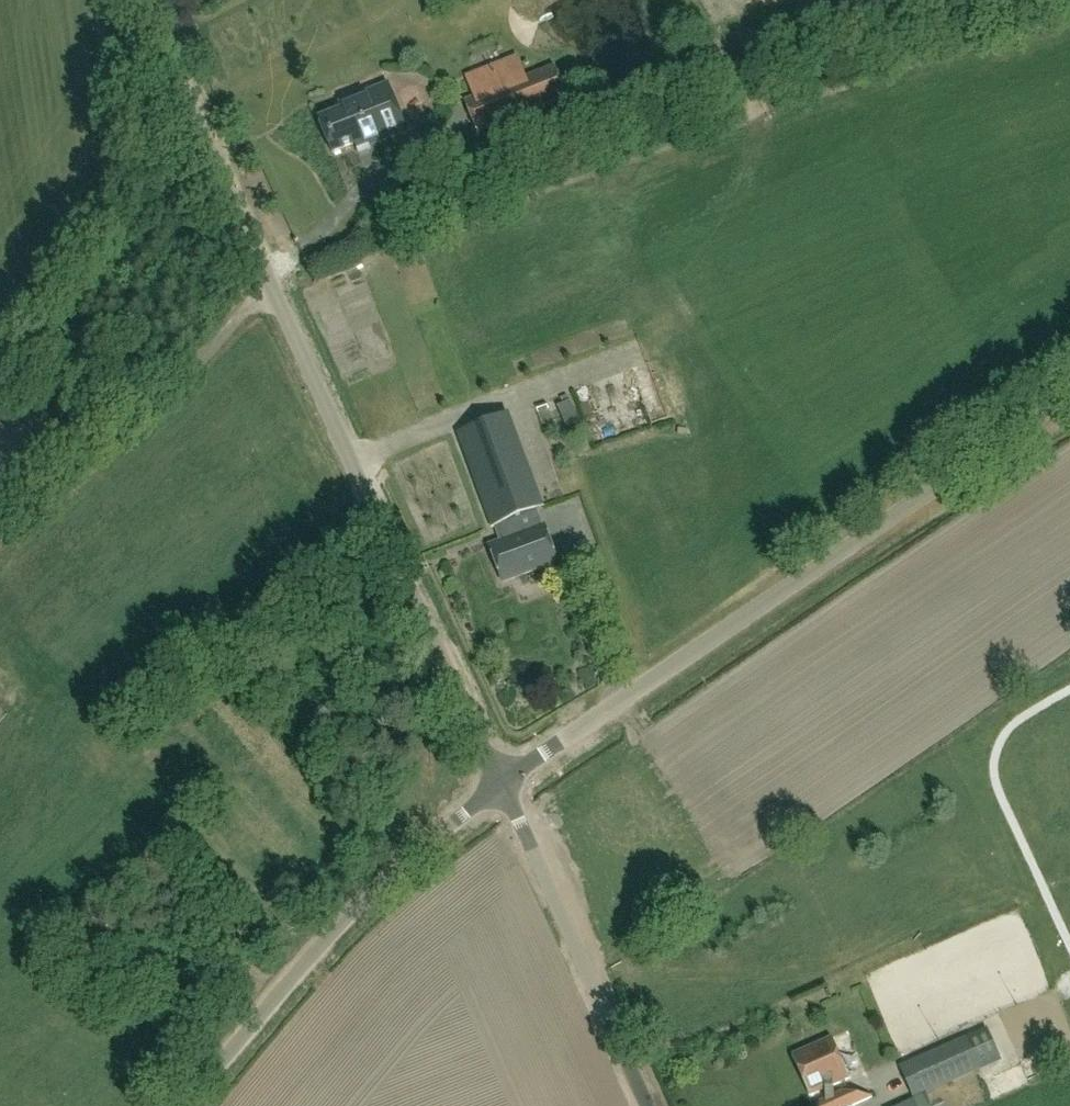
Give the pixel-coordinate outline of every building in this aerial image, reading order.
[(592,30),(591,17),(574,18),(577,54),(613,51),(611,29),(592,30)] [(555,64),(485,92),(499,127),(489,131),(493,142),(514,134),(509,123),(569,99),(555,64)] [(342,110),(319,119),(332,152),(355,143),(357,149),(406,130),(389,85),(340,104),(342,110)] [(589,390),(577,393),(581,411),(593,409),(589,390)] [(579,422),(570,401),(558,406),(566,427),(579,422)] [(487,548),(502,586),(558,564),(500,417),(455,435),(492,529),(495,528),(501,542),(487,548)] [(845,1091),(835,1096),(834,1085),(850,1078),(832,1038),(792,1056),(810,1096),(825,1089),(826,1100),(819,1103),(820,1105),(853,1105),(872,1097),(845,1091)] [(966,1038),(901,1067),(915,1098),(980,1069),(966,1038)] [(883,1105),(908,1105),(904,1098),(883,1105)]
